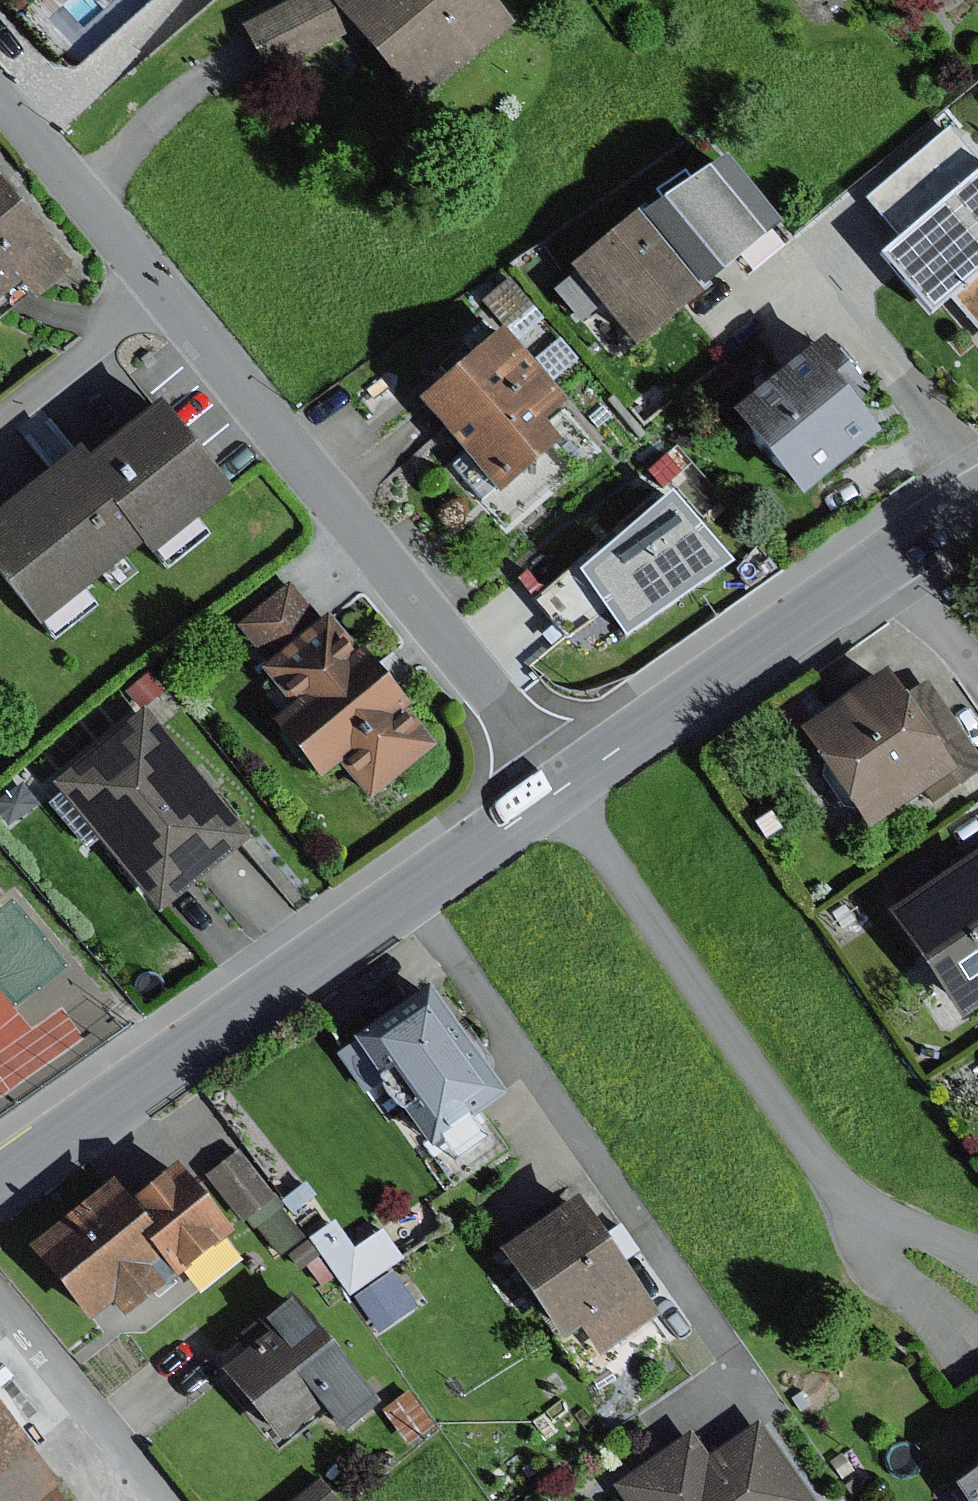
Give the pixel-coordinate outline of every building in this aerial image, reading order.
[(356,31),(331,0),(293,0),(240,25),(268,74),(356,31)] [(356,31),(411,102),(508,26),(488,0),(331,0),(356,31)] [(977,167),(977,166),(944,127),(864,197),(898,236),(977,167)] [(642,209),(568,270),(630,351),(629,354),(776,226),(721,159),(644,213),(642,209)] [(873,258),(929,322),(951,304),(977,335),(977,167),(898,236),(873,258)] [(16,283),(32,302),(70,270),(0,187),(0,297),(16,283)] [(498,330),(414,406),(431,425),(458,455),(446,466),(483,509),(557,444),(547,432),(542,428),(567,406),(498,330)] [(816,338),(723,414),(795,502),(874,437),(850,408),(864,396),(816,338)] [(730,367),(704,387),(720,407),(746,388),(730,367)] [(0,509),(0,587),(34,631),(139,550),(148,561),(229,497),(157,406),(83,464),(74,451),(14,498),(0,509)] [(568,414),(547,432),(557,444),(483,509),(506,535),(602,452),(568,414)] [(720,562),(669,502),(584,574),(624,633),(720,562)] [(267,665),(321,621),(307,604),(289,582),(235,626),(267,665)] [(434,748),(326,617),(321,621),(267,665),(261,669),(293,708),(271,726),(317,782),(338,764),(369,801),(434,748)] [(795,729),(801,737),(798,749),(804,760),(818,763),(865,830),(919,793),(929,808),(977,775),(977,752),(926,678),(901,695),(883,668),(795,729)] [(139,710),(51,784),(160,915),(249,841),(139,710)] [(886,915),(959,1021),(977,1008),(977,855),(976,852),(886,915)] [(427,991),(352,1042),(426,1149),(478,1113),(500,1099),(427,991)] [(505,1151),(478,1113),(426,1149),(453,1187),(505,1151)] [(238,1153),(206,1178),(240,1223),(247,1218),(272,1199),(238,1153)] [(110,1185),(27,1249),(85,1324),(108,1307),(120,1322),(228,1239),(173,1169),(126,1205),(110,1185)] [(303,1238),(272,1199),(247,1218),(278,1257),(303,1238)] [(576,1200),(498,1253),(579,1371),(657,1317),(576,1200)] [(352,1252),(332,1223),(308,1240),(349,1298),(403,1261),(382,1232),(352,1252)] [(391,1272),(352,1299),(377,1334),(416,1308),(391,1272)] [(271,1344),(224,1382),(278,1448),(318,1415),(338,1438),(377,1406),(289,1300),(257,1327),(271,1344)] [(406,1394),(381,1412),(406,1446),(431,1428),(406,1394)] [(53,1485),(0,1422),(0,1500),(34,1500),(53,1485)] [(612,1486),(621,1500),(815,1500),(757,1423),(707,1456),(689,1432),(612,1486)] [(952,1491),(958,1500),(977,1500),(977,1473),(952,1491)] [(294,1500),(337,1500),(319,1480),(294,1500)]
